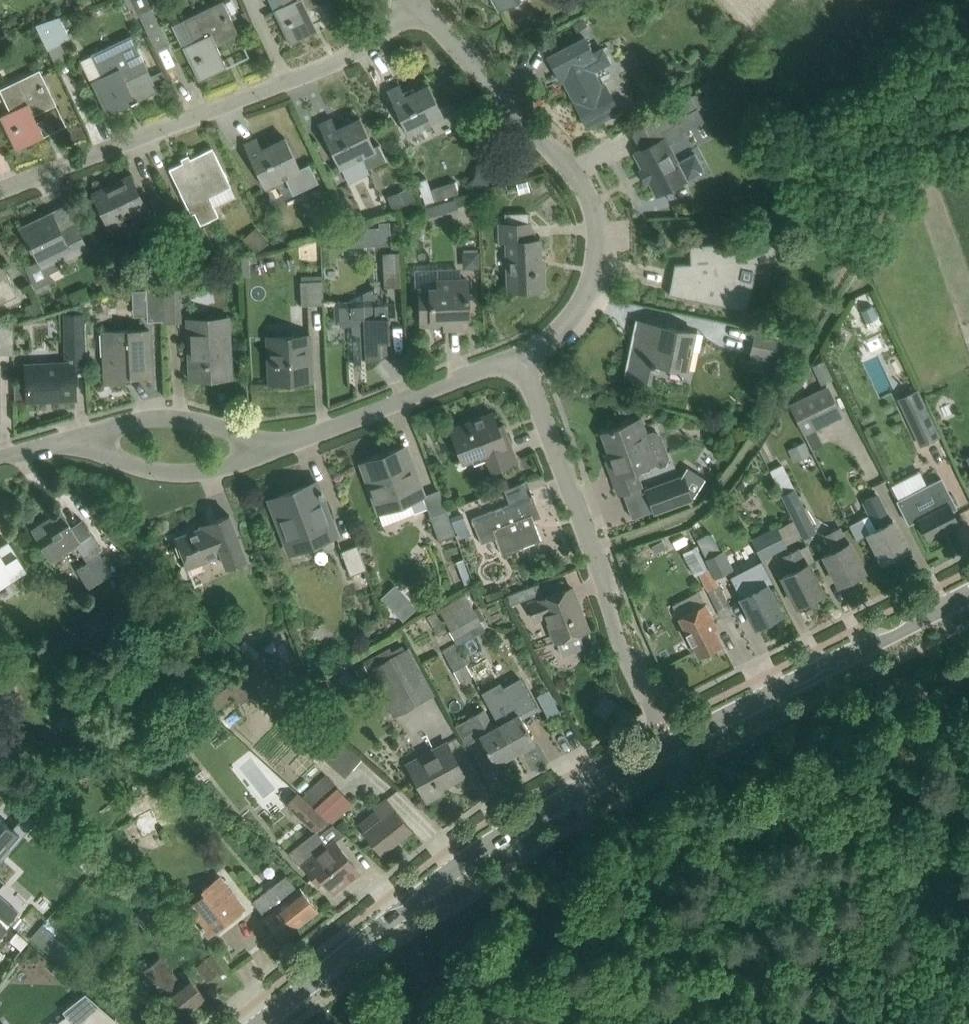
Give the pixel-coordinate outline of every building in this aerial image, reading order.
[(141,18),(154,12),(148,0),(133,0),(141,18)] [(199,80),(227,67),(217,45),(239,34),(223,0),(222,0),(183,19),(193,41),(183,46),(199,80)] [(326,0),(282,0),(284,4),(273,9),(281,25),(290,44),(318,30),(308,9),(326,0)] [(59,16),(36,24),(48,50),(61,44),(60,42),(70,37),(59,16)] [(91,80),(99,97),(108,115),(136,101),(157,91),(148,69),(140,51),(131,34),(91,53),(102,76),(91,80)] [(548,56),(557,73),(560,71),(575,100),(573,101),(587,127),(620,110),(606,84),(602,86),(593,70),(609,62),(602,48),(593,53),(585,37),(548,56)] [(10,110),(0,115),(0,116),(16,149),(44,136),(34,114),(56,104),(40,69),(0,88),(0,89),(10,110)] [(387,91),(396,109),(408,134),(432,122),(437,133),(444,130),(462,121),(452,102),(440,107),(429,84),(406,95),(400,84),(387,91)] [(653,144),(635,153),(643,168),(639,170),(646,182),(649,180),(657,195),(704,170),(696,155),(679,164),(662,131),(680,121),(679,118),(706,103),(699,92),(641,122),(653,144)] [(340,167),(362,156),(369,169),(386,161),(378,146),(375,148),(360,117),(337,128),(332,117),(319,124),(340,167)] [(244,144),(265,187),(285,177),(293,194),(319,182),(310,163),(300,167),(286,137),(262,148),(257,137),(244,144)] [(213,147),(169,168),(191,213),(195,212),(200,223),(219,214),(210,196),(231,185),(213,147)] [(489,171),(492,182),(504,179),(500,167),(489,171)] [(130,174),(93,192),(108,223),(108,222),(111,228),(126,220),(124,215),(145,205),(130,174)] [(410,186),(387,196),(394,210),(417,200),(410,186)] [(456,198),(425,207),(429,219),(459,210),(456,198)] [(151,221),(160,240),(184,229),(174,210),(151,221)] [(52,211),(20,227),(31,248),(34,246),(45,269),(87,248),(75,222),(60,229),(52,211)] [(379,221),(380,244),(391,244),(390,221),(379,221)] [(500,224),(501,240),(506,240),(508,270),(509,290),(545,289),(544,269),(541,268),(540,239),(531,239),(530,222),(500,224)] [(243,239),(254,253),(269,243),(256,228),(243,239)] [(691,245),(692,263),(676,264),(670,293),(690,297),(747,309),(757,261),(775,260),(774,240),(691,245)] [(479,268),(479,252),(463,252),(463,268),(479,268)] [(383,254),(385,289),(401,288),(398,253),(383,254)] [(18,294),(0,258),(0,303),(18,294)] [(301,305),(323,304),(323,271),(299,273),(301,305)] [(438,280),(438,287),(420,288),(420,304),(421,324),(445,323),(445,328),(461,327),(460,309),(468,309),(468,289),(467,279),(438,280)] [(165,322),(163,287),(146,289),(148,323),(165,322)] [(180,287),(163,287),(165,322),(181,321),(180,287)] [(367,360),(391,352),(390,332),(389,316),(376,317),(375,299),(374,287),(351,298),(351,300),(347,300),(338,305),(338,311),(339,311),(340,325),(352,325),(354,363),(362,363),(362,358),(367,357),(367,360)] [(37,300),(28,304),(33,317),(43,313),(37,300)] [(872,305),(861,311),(869,328),(881,322),(872,305)] [(66,362),(26,364),(27,383),(28,399),(28,400),(76,398),(74,367),(84,366),(81,312),(64,313),(66,362)] [(228,377),(226,346),(230,345),(229,317),(188,319),(190,359),(191,379),(228,377)] [(625,375),(651,380),(655,362),(687,369),(695,332),(637,319),(625,375)] [(0,325),(0,354),(14,353),(13,322),(0,325)] [(128,329),(128,334),(101,335),(104,384),(123,382),(123,377),(152,376),(149,328),(128,329)] [(752,357),(779,363),(793,339),(757,333),(752,357)] [(296,376),(312,375),(309,334),(267,336),(270,382),(296,381),(296,376)] [(824,360),(812,365),(821,384),(833,379),(824,360)] [(28,399),(27,383),(14,383),(15,400),(28,399)] [(790,405),(805,436),(844,417),(829,387),(790,405)] [(899,401),(921,448),(941,438),(918,391),(899,401)] [(458,447),(462,461),(486,452),(493,470),(498,468),(516,461),(506,434),(503,436),(493,412),(450,428),(458,447)] [(611,471),(620,493),(638,487),(641,486),(635,470),(656,462),(640,418),(621,425),(603,432),(616,469),(611,471)] [(788,450),(794,463),(810,455),(805,443),(788,450)] [(361,463),(380,511),(410,500),(414,512),(427,507),(423,495),(425,494),(406,446),(361,463)] [(770,470),(783,497),(796,491),(782,464),(770,470)] [(647,490),(654,510),(694,495),(704,478),(689,467),(683,477),(647,490)] [(941,477),(898,500),(909,523),(918,518),(929,538),(959,523),(952,510),(957,508),(941,477)] [(497,481),(500,490),(509,486),(506,478),(497,481)] [(269,499),(290,553),(337,535),(316,480),(269,499)] [(425,494),(423,495),(427,507),(439,540),(456,534),(439,488),(425,494)] [(783,497),(796,521),(804,537),(804,539),(817,533),(796,491),(783,497)] [(870,513),(849,523),(856,538),(867,532),(883,562),(908,549),(893,519),(891,520),(877,493),(863,501),(870,513)] [(471,517),(478,534),(493,529),(502,554),(541,539),(534,519),(541,516),(533,494),(471,517)] [(98,552),(102,549),(85,522),(74,530),(61,509),(31,529),(51,560),(77,544),(89,562),(77,569),(89,589),(112,574),(98,552)] [(462,512),(451,517),(456,530),(458,530),(467,526),(462,512)] [(183,556),(187,567),(222,554),(227,566),(247,559),(229,514),(201,525),(202,527),(176,537),(183,556)] [(467,526),(458,530),(460,538),(470,534),(467,526)] [(824,555),(839,584),(865,571),(850,541),(848,542),(840,527),(826,534),(834,550),(824,555)] [(761,559),(786,546),(777,528),(752,541),(761,559)] [(662,540),(652,545),(655,552),(666,547),(662,540)] [(28,570),(11,544),(0,551),(0,588),(28,570)] [(806,564),(808,563),(815,559),(807,544),(798,548),(806,564)] [(695,545),(683,551),(695,574),(699,572),(708,568),(695,545)] [(342,553),(351,577),(366,571),(357,547),(342,553)] [(782,576),(797,606),(823,592),(808,563),(806,564),(798,548),(784,555),(792,571),(782,576)] [(727,558),(723,550),(723,549),(721,550),(707,558),(705,558),(715,577),(733,568),(727,558)] [(456,561),(465,584),(472,581),(463,558),(456,561)] [(741,597),(756,626),(782,613),(767,584),(765,585),(757,569),(742,577),(750,592),(741,597)] [(508,594),(511,604),(543,593),(539,583),(508,594)] [(708,591),(722,620),(735,613),(720,585),(708,591)] [(529,603),(535,618),(546,614),(556,641),(569,636),(588,629),(572,587),(529,603)] [(464,593),(439,608),(451,629),(476,614),(473,609),(464,593)] [(407,599),(395,611),(403,619),(416,608),(407,599)] [(714,628),(717,627),(705,603),(679,617),(699,656),(722,644),(714,628)] [(390,647),(364,661),(366,663),(368,669),(391,657),(405,649),(403,645),(392,651),(390,647)] [(457,648),(446,655),(454,669),(466,662),(457,648)] [(391,657),(368,669),(369,670),(394,716),(416,704),(391,657)] [(364,664),(356,669),(359,676),(369,670),(368,669),(366,663),(364,664)] [(205,701),(213,713),(233,700),(237,706),(254,695),(250,689),(270,676),(258,666),(205,701)] [(525,686),(489,705),(500,724),(515,752),(534,741),(522,717),(537,709),(525,686)] [(595,709),(607,717),(617,702),(605,694),(595,709)] [(206,712),(200,705),(193,711),(199,718),(206,712)] [(484,708),(470,716),(480,735),(495,762),(515,752),(500,724),(494,727),(484,708)] [(56,725),(65,733),(75,723),(67,714),(56,725)] [(443,791),(440,787),(464,774),(454,756),(446,743),(408,763),(418,781),(428,799),(443,791)] [(308,792),(304,796),(316,807),(338,785),(326,773),(307,790),(308,792)] [(276,792),(286,802),(296,791),(286,782),(276,792)] [(286,802),(315,829),(327,817),(316,807),(304,796),(297,790),(296,791),(286,802)] [(381,817),(364,831),(381,853),(412,829),(387,797),(374,808),(381,817)] [(133,816),(144,835),(172,819),(162,800),(133,816)] [(20,833),(0,815),(0,855),(20,833)] [(322,878),(333,891),(359,870),(335,839),(344,832),(331,822),(332,821),(327,817),(315,829),(319,834),(306,844),(316,855),(304,864),(318,882),(322,878)] [(253,899),(282,937),(318,909),(300,887),(298,888),(286,873),(253,899)] [(202,925),(200,926),(203,929),(204,928),(209,934),(243,908),(228,888),(225,890),(216,879),(202,890),(205,894),(191,905),(201,917),(198,920),(202,925)] [(8,923),(19,910),(0,894),(0,916),(8,923)] [(30,935),(56,958),(68,945),(42,922),(30,935)] [(17,930),(9,939),(21,949),(28,940),(17,930)] [(195,963),(207,980),(219,972),(206,955),(195,963)] [(164,993),(160,997),(178,1019),(206,997),(188,974),(179,981),(160,956),(144,969),(164,993)] [(111,1015),(86,992),(63,1010),(74,1023),(101,1023),(111,1015)]
